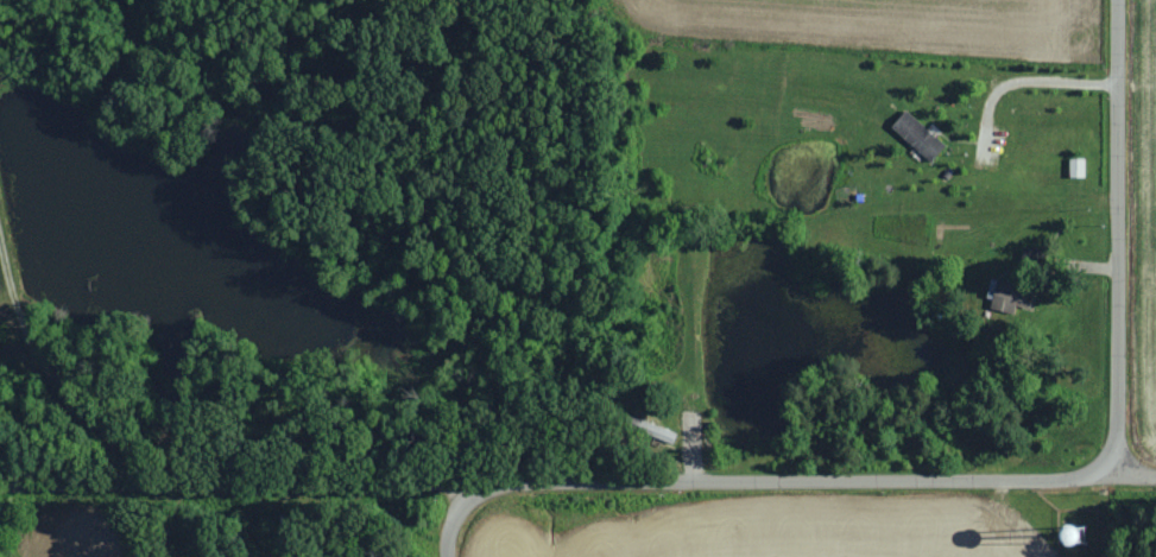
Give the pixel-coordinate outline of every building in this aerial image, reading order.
[(893,127),(933,163),(948,146),(909,110),(893,127)] [(678,435),(654,425),(650,435),(674,445),(678,435)]
